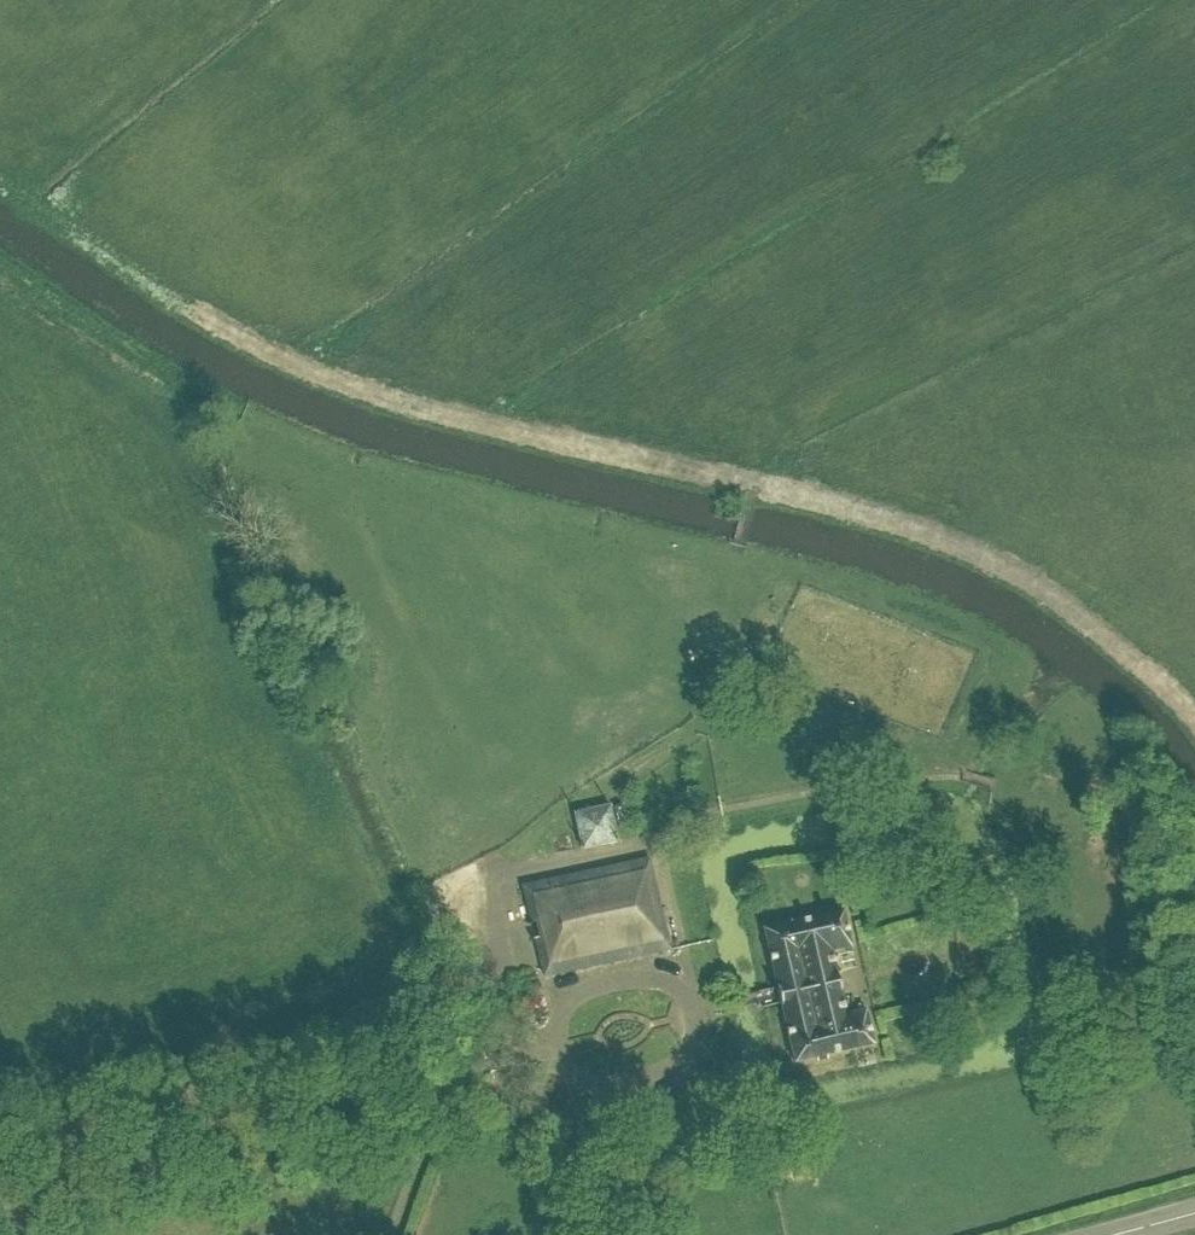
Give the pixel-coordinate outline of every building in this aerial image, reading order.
[(611,816),(586,821),(593,850),(618,844),(611,816)] [(652,841),(629,847),(631,858),(655,852),(652,841)] [(670,950),(650,857),(524,885),(532,922),(536,921),(540,938),(536,939),(544,978),(670,950)] [(852,945),(843,910),(764,928),(795,1061),(873,1043),(865,1009),(846,1013),(831,950),(852,945)]
